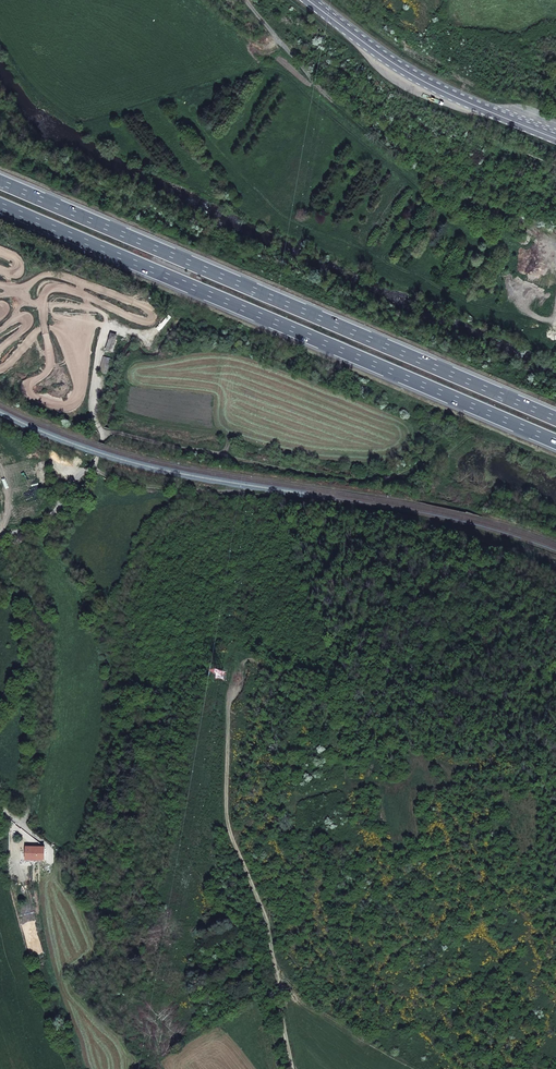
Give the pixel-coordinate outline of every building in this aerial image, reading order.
[(44,861),(45,851),(42,851),(43,848),(27,847),(27,856),(29,856),(29,860),(44,861)]
